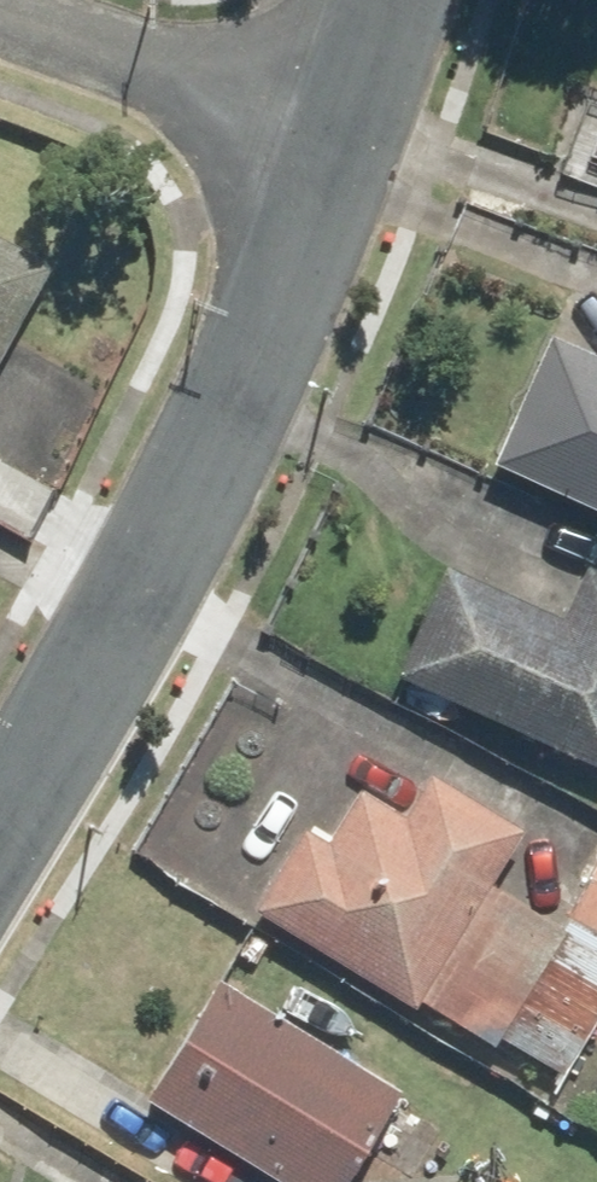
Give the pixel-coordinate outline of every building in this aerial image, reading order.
[(588,102),(563,169),(596,181),(596,105),(588,102)] [(0,218),(0,371),(64,253),(0,218)] [(499,447),(596,492),(596,346),(554,326),(499,447)] [(402,665),(596,753),(596,570),(586,566),(568,605),(453,553),(402,665)] [(433,998),(500,881),(533,823),(440,770),(415,814),(365,785),(336,836),(312,823),(267,903),(433,998)] [(504,1038),(567,1074),(596,1021),(596,875),(571,921),(504,1038)] [(504,1038),(571,921),(500,881),(433,998),(504,1038)] [(152,1089),(299,1181),(353,1181),(411,1089),(225,973),(152,1089)]
